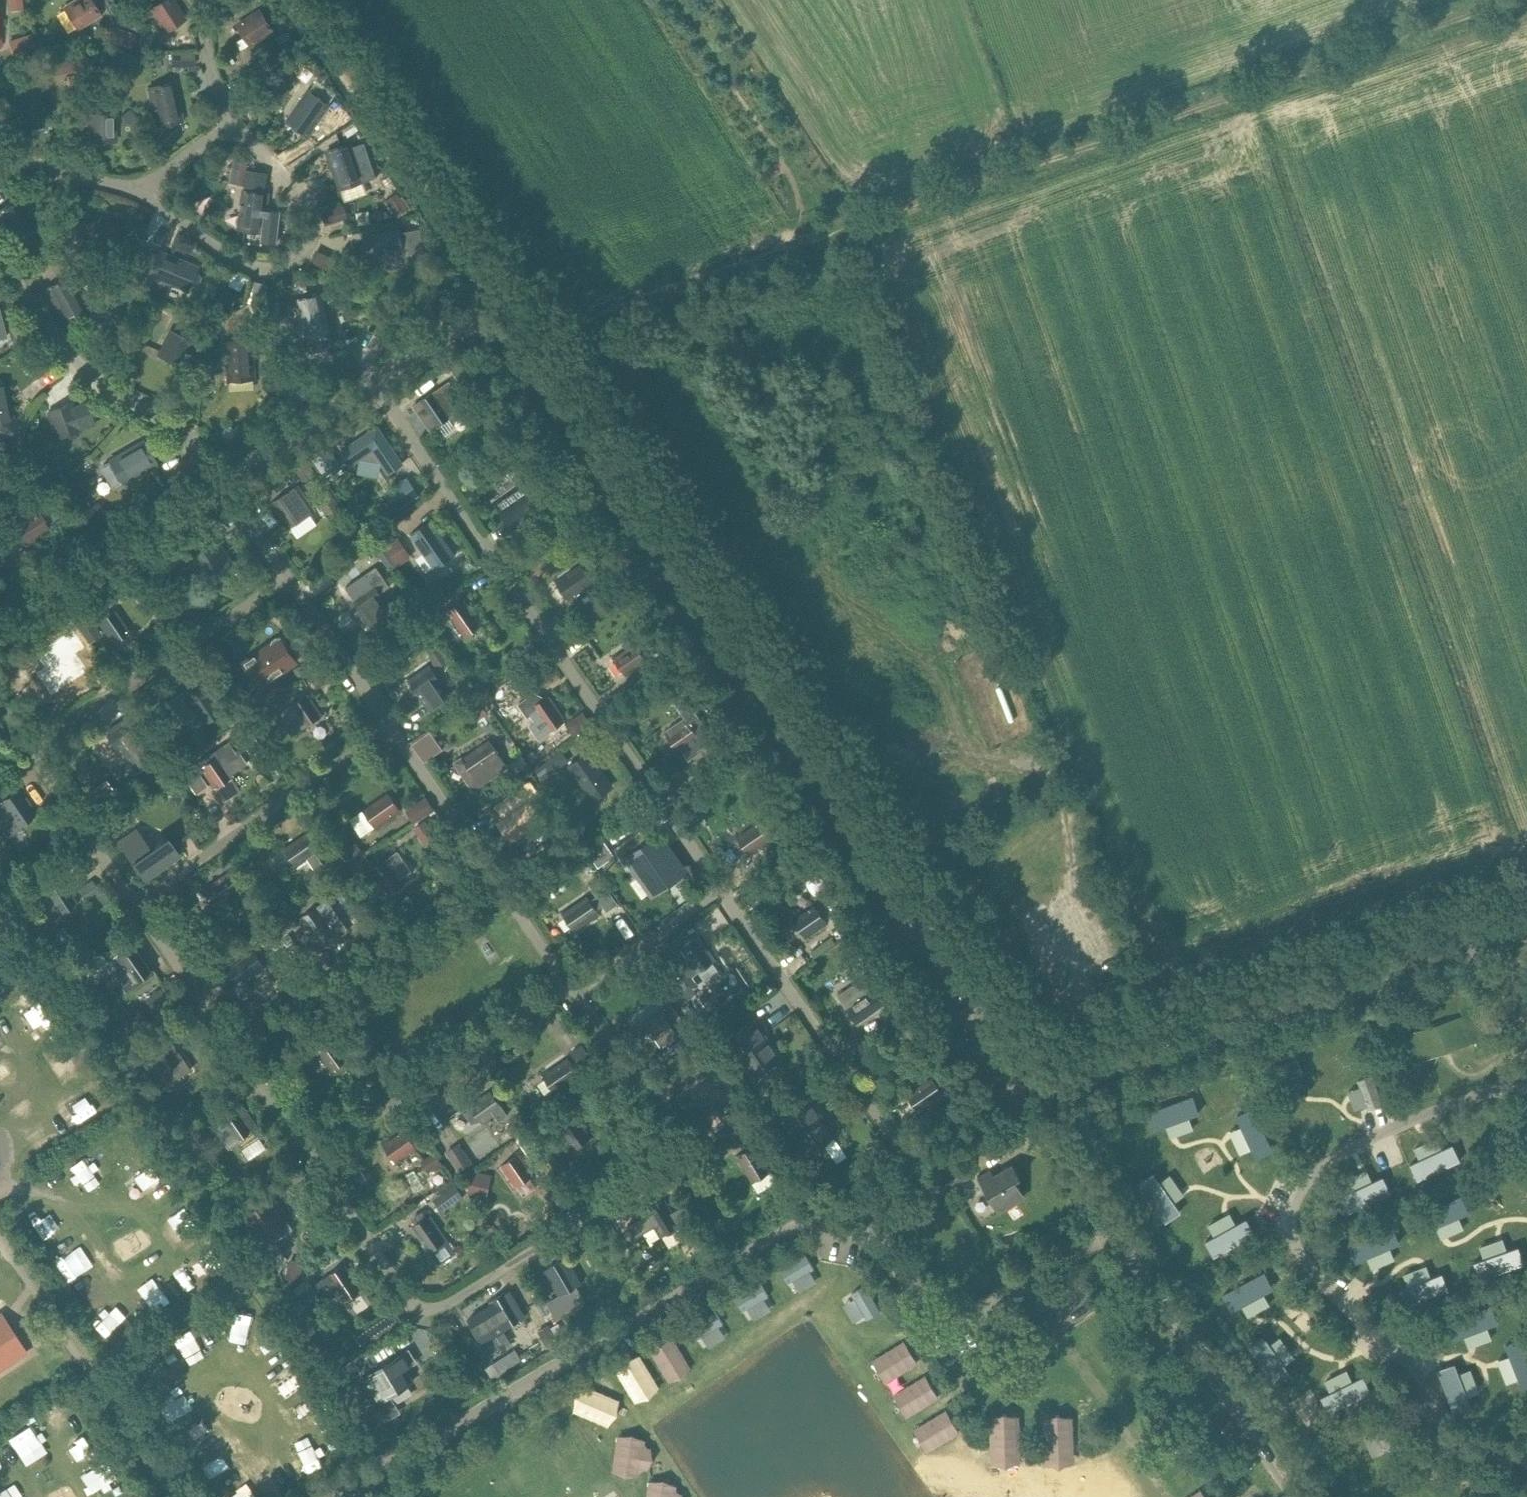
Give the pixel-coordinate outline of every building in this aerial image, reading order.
[(11,10),(23,9),(22,0),(10,0),(11,10)] [(68,5),(81,26),(100,14),(91,0),(76,0),(68,5)] [(131,9),(144,1),(143,0),(125,0),(131,9)] [(151,9),(163,28),(183,14),(174,0),(165,0),(151,9)] [(260,10),(238,24),(245,37),(250,44),(250,45),(273,31),(260,10)] [(112,40),(134,46),(138,31),(116,25),(112,40)] [(35,48),(31,33),(10,40),(14,54),(35,48)] [(85,69),(82,54),(36,64),(39,79),(85,69)] [(88,63),(84,78),(97,82),(102,67),(88,63)] [(274,106),(291,92),(279,77),(262,92),(274,106)] [(173,83),(150,88),(157,121),(181,116),(173,83)] [(27,124),(50,117),(40,84),(17,92),(27,124)] [(297,107),(288,121),(308,135),(317,121),(330,103),(310,89),(297,107)] [(89,114),(78,114),(78,132),(89,132),(89,152),(116,152),(115,104),(89,104),(89,114)] [(339,113),(332,119),(341,131),(348,125),(339,113)] [(362,177),(351,144),(328,152),(339,184),(362,177)] [(230,183),(244,185),(248,159),(235,157),(230,183)] [(280,209),(266,207),(268,191),(244,188),(240,224),(264,227),(263,238),(277,240),(280,209)] [(409,208),(398,192),(386,200),(396,216),(409,208)] [(33,231),(13,202),(0,211),(0,226),(13,245),(33,231)] [(77,215),(74,239),(109,244),(116,244),(119,220),(112,219),(77,215)] [(399,228),(377,232),(382,256),(404,252),(403,248),(408,247),(411,263),(427,260),(420,228),(400,232),(399,228)] [(149,288),(154,276),(189,290),(197,267),(160,252),(159,255),(146,250),(133,281),(149,288)] [(85,307),(68,277),(47,288),(63,318),(85,307)] [(211,300),(231,307),(236,293),(217,286),(211,300)] [(329,348),(332,343),(322,295),(298,300),(308,348),(313,352),(329,348)] [(279,301),(262,305),(267,326),(284,322),(279,301)] [(192,342),(170,331),(160,351),(182,362),(192,342)] [(227,340),(229,380),(256,379),(254,339),(227,340)] [(463,358),(449,367),(462,387),(476,378),(463,358)] [(272,396),(287,381),(277,372),(262,387),(272,396)] [(448,381),(413,405),(430,431),(439,425),(446,435),(456,428),(449,418),(466,407),(448,381)] [(15,421),(7,382),(0,384),(0,424),(15,421)] [(72,404),(49,412),(56,433),(79,425),(81,429),(96,424),(87,398),(72,404)] [(505,420),(496,426),(501,434),(510,428),(505,420)] [(350,464),(359,458),(383,463),(389,472),(403,463),(377,426),(341,451),(350,464)] [(110,461),(104,464),(116,485),(122,482),(123,484),(159,463),(145,440),(109,460),(110,461)] [(10,461),(13,444),(0,441),(0,459),(10,461)] [(329,449),(314,459),(327,477),(342,468),(329,449)] [(48,492),(58,475),(31,458),(20,475),(48,492)] [(319,476),(307,484),(327,514),(339,506),(319,476)] [(397,510),(419,495),(407,478),(386,493),(397,510)] [(527,479),(494,502),(512,529),(546,505),(527,479)] [(298,484),(270,503),(287,529),(291,527),(311,513),(316,510),(298,484)] [(50,529),(37,507),(13,521),(27,543),(50,529)] [(433,521),(411,535),(419,547),(433,568),(455,553),(433,521)] [(407,556),(395,538),(383,546),(395,564),(407,556)] [(215,540),(189,558),(207,584),(227,570),(233,566),(215,540)] [(176,553),(166,560),(172,569),(183,562),(176,553)] [(594,583),(580,562),(554,580),(568,601),(594,583)] [(145,579),(134,586),(141,597),(152,589),(145,579)] [(375,632),(398,617),(372,579),(350,595),(375,632)] [(413,596),(422,610),(435,601),(426,587),(413,596)] [(484,624),(466,598),(445,612),(464,638),(484,624)] [(432,623),(443,616),(436,606),(426,613),(432,623)] [(131,630),(116,608),(96,621),(112,644),(131,630)] [(73,629),(36,654),(44,667),(37,672),(52,695),(88,671),(76,653),(85,647),(73,629)] [(269,645),(241,664),(258,690),(295,666),(283,648),(283,644),(281,641),(277,639),(273,639),(270,642),(269,645)] [(653,639),(646,644),(658,662),(666,657),(653,639)] [(634,641),(612,656),(626,677),(648,662),(645,657),(638,646),(634,641)] [(449,661),(440,648),(429,655),(438,668),(449,661)] [(669,657),(656,665),(664,676),(677,668),(669,657)] [(428,663),(406,678),(420,698),(432,715),(453,700),(442,683),(428,663)] [(323,667),(310,676),(318,688),(331,679),(323,667)] [(180,693),(168,701),(183,723),(199,712),(206,721),(218,712),(212,702),(216,699),(202,678),(197,681),(193,674),(180,683),(184,690),(180,693)] [(277,678),(258,691),(265,702),(285,689),(277,678)] [(309,692),(279,712),(294,735),(324,714),(309,692)] [(534,692),(518,704),(528,717),(530,716),(535,722),(529,725),(539,740),(548,734),(568,720),(550,693),(545,697),(534,692)] [(469,725),(488,713),(476,696),(458,709),(469,725)] [(232,704),(221,711),(229,724),(240,717),(232,704)] [(668,730),(664,733),(679,754),(682,751),(689,760),(706,748),(716,741),(691,704),(680,712),(684,717),(667,729),(668,730)] [(125,715),(103,730),(117,751),(120,749),(135,771),(154,758),(144,742),(147,740),(142,734),(145,732),(130,711),(125,715)] [(258,711),(250,717),(256,726),(264,720),(258,711)] [(583,711),(565,723),(574,736),(592,724),(583,711)] [(245,723),(235,730),(242,742),(253,735),(245,723)] [(489,737),(461,757),(471,771),(465,776),(474,789),(481,785),(508,765),(489,737)] [(228,741),(197,762),(215,788),(232,777),(233,776),(231,773),(246,763),(238,751),(236,753),(228,741)] [(614,787),(589,751),(567,766),(592,802),(614,787)] [(188,757),(174,765),(181,777),(183,776),(195,769),(188,757)] [(544,764),(535,770),(542,780),(551,774),(544,764)] [(168,772),(156,780),(159,785),(171,788),(176,784),(168,772)] [(529,781),(496,805),(505,818),(518,837),(544,818),(530,799),(538,793),(529,781)] [(0,804),(0,826),(7,837),(34,819),(33,816),(39,812),(21,785),(18,787),(0,799),(1,800),(2,802),(0,804)] [(402,811),(388,790),(361,808),(376,829),(402,811)] [(414,823),(435,809),(426,797),(406,810),(414,823)] [(122,805),(112,811),(121,825),(131,818),(122,805)] [(775,838),(761,818),(735,836),(749,856),(775,838)] [(646,827),(616,849),(626,864),(632,859),(640,870),(654,890),(681,871),(659,838),(655,841),(646,827)] [(323,849),(309,829),(283,846),(297,867),(323,849)] [(136,830),(119,842),(144,877),(178,853),(167,837),(150,849),(136,830)] [(603,840),(586,851),(597,867),(614,855),(603,840)] [(357,843),(343,852),(351,864),(365,855),(357,843)] [(386,858),(368,870),(387,896),(405,883),(403,880),(413,873),(397,850),(386,858)] [(243,890),(229,869),(202,887),(216,908),(243,890)] [(60,873),(27,895),(49,928),(79,901),(60,873)] [(94,880),(79,890),(86,901),(101,891),(94,880)] [(607,886),(596,894),(598,896),(603,904),(607,910),(618,903),(607,886)] [(602,914),(587,894),(561,912),(575,933),(602,914)] [(347,928),(327,899),(299,918),(318,944),(323,941),(324,944),(328,944),(346,931),(347,928)] [(814,903),(792,918),(806,939),(828,924),(814,903)] [(289,912),(279,919),(289,933),(299,926),(289,912)] [(699,933),(678,948),(686,959),(688,961),(685,967),(692,976),(696,973),(697,974),(717,960),(699,933)] [(687,994),(699,986),(692,976),(685,967),(666,941),(654,949),(687,994)] [(124,992),(154,972),(135,943),(115,957),(123,969),(113,976),(124,992)] [(227,989),(236,1002),(252,992),(242,978),(263,964),(253,950),(214,976),(224,990),(227,989)] [(865,977),(839,995),(858,1022),(882,1006),(892,1019),(906,1009),(887,981),(874,991),(865,977)] [(155,1013),(168,1004),(160,991),(147,1000),(155,1013)] [(43,994),(19,1011),(29,1025),(52,1008),(43,994)] [(665,995),(637,1014),(658,1046),(687,1026),(665,995)] [(714,1012),(703,1020),(712,1031),(744,1009),(736,997),(724,1005),(724,1009),(718,1013),(714,1012)] [(116,1026),(129,1046),(153,1031),(140,1010),(116,1026)] [(729,1038),(754,1074),(779,1057),(754,1022),(754,1021),(729,1038)] [(697,1023),(686,1030),(695,1043),(705,1036),(697,1023)] [(351,1058),(333,1031),(312,1046),(331,1072),(351,1058)] [(185,1059),(167,1032),(146,1046),(164,1073),(185,1059)] [(976,1075),(982,1071),(962,1041),(956,1045),(976,1075)] [(570,1051),(583,1070),(595,1062),(582,1043),(570,1051)] [(704,1054),(713,1067),(724,1059),(715,1046),(704,1054)] [(1312,1053),(1268,1068),(1274,1085),(1318,1070),(1312,1053)] [(582,1076),(567,1055),(541,1074),(556,1094),(582,1076)] [(1347,1061),(1362,1104),(1379,1098),(1364,1055),(1347,1061)] [(701,1113),(726,1096),(701,1059),(676,1076),(701,1113)] [(738,1079),(724,1059),(713,1067),(727,1087),(738,1079)] [(931,1075),(905,1093),(920,1114),(946,1096),(943,1093),(960,1081),(952,1069),(935,1081),(931,1075)] [(780,1083),(765,1094),(774,1105),(788,1094),(780,1083)] [(471,1109),(465,1113),(473,1123),(479,1119),(481,1122),(485,1120),(486,1121),(495,1115),(499,1121),(508,1114),(504,1109),(490,1088),(468,1103),(471,1109)] [(1155,1128),(1198,1113),(1192,1096),(1149,1112),(1155,1128)] [(77,1129),(94,1120),(84,1100),(67,1109),(77,1129)] [(808,1100),(783,1117),(808,1153),(833,1136),(808,1100)] [(256,1129),(237,1102),(217,1117),(218,1118),(216,1119),(232,1143),(234,1142),(235,1143),(256,1129)] [(1236,1115),(1256,1159),(1273,1151),(1254,1108),(1236,1115)] [(593,1135),(578,1113),(557,1127),(572,1149),(593,1135)] [(766,1117),(754,1126),(770,1146),(779,1139),(773,1131),(776,1129),(766,1117)] [(517,1119),(508,1125),(517,1138),(526,1131),(517,1119)] [(403,1128),(381,1142),(395,1163),(417,1149),(403,1128)] [(546,1128),(536,1134),(544,1146),(553,1140),(546,1128)] [(464,1170),(477,1160),(461,1141),(448,1151),(464,1170)] [(1451,1143),(1409,1163),(1417,1180),(1458,1160),(1451,1143)] [(757,1144),(735,1157),(751,1184),(753,1183),(758,1192),(778,1180),(772,1171),(773,1171),(757,1144)] [(66,1166),(86,1192),(108,1177),(88,1150),(66,1166)] [(435,1152),(421,1161),(429,1173),(442,1164),(435,1152)] [(521,1152),(500,1166),(515,1188),(536,1174),(521,1152)] [(156,1161),(128,1177),(139,1197),(167,1182),(156,1161)] [(990,1171),(979,1178),(998,1211),(1024,1196),(1015,1180),(1020,1177),(1012,1165),(994,1176),(990,1171)] [(473,1169),(468,1192),(485,1196),(490,1173),(473,1169)] [(826,1170),(814,1178),(820,1188),(832,1180),(826,1170)] [(1181,1211),(1154,1174),(1139,1185),(1166,1222),(1181,1211)] [(1381,1175),(1340,1195),(1347,1211),(1389,1191),(1381,1175)] [(806,1178),(798,1183),(806,1197),(815,1192),(806,1178)] [(441,1194),(433,1199),(442,1212),(450,1206),(463,1196),(452,1181),(439,1190),(441,1194)] [(293,1218),(275,1192),(246,1212),(268,1244),(292,1228),(288,1222),(293,1218)] [(1425,1230),(1468,1212),(1460,1196),(1418,1214),(1425,1230)] [(650,1212),(628,1225),(635,1237),(655,1226),(660,1235),(665,1231),(666,1234),(680,1226),(679,1223),(683,1221),(693,1215),(686,1204),(675,1211),(668,1199),(648,1210),(650,1212)] [(430,1213),(411,1227),(428,1253),(448,1240),(430,1213)] [(189,1218),(175,1227),(185,1241),(199,1233),(189,1218)] [(1248,1219),(1207,1241),(1216,1257),(1256,1235),(1248,1219)] [(1355,1260),(1398,1242),(1391,1226),(1348,1243),(1355,1260)] [(695,1241),(693,1242),(701,1256),(712,1249),(704,1235),(695,1241)] [(1516,1247),(1473,1263),(1479,1279),(1523,1263),(1516,1247)] [(566,1256),(544,1269),(560,1296),(550,1301),(560,1319),(583,1306),(585,1298),(577,1286),(582,1283),(566,1256)] [(303,1261),(290,1258),(286,1276),(299,1279),(303,1261)] [(815,1261),(770,1275),(775,1292),(821,1278),(815,1261)] [(327,1275),(314,1284),(325,1300),(338,1291),(343,1298),(348,1294),(359,1287),(362,1284),(346,1262),(327,1275)] [(201,1267),(185,1278),(195,1293),(211,1282),(201,1267)] [(1232,1311),(1273,1289),(1264,1273),(1224,1295),(1232,1311)] [(1441,1274),(1397,1290),(1404,1307),(1447,1291),(1441,1274)] [(746,1312),(752,1308),(759,1318),(780,1305),(764,1280),(737,1297),(746,1312)] [(864,1280),(848,1289),(872,1329),(888,1320),(864,1280)] [(487,1302),(489,1305),(468,1318),(482,1342),(525,1316),(509,1289),(487,1302)] [(735,1298),(695,1323),(704,1337),(708,1334),(744,1312),(735,1298)] [(1453,1339),(1496,1323),(1489,1306),(1446,1322),(1453,1339)] [(397,1308),(358,1334),(366,1346),(405,1320),(397,1308)] [(0,1313),(0,1369),(27,1352),(2,1312),(0,1313)] [(559,1341),(549,1324),(538,1330),(547,1348),(559,1341)] [(1263,1335),(1248,1346),(1275,1385),(1291,1374),(1263,1335)] [(670,1337),(652,1348),(667,1373),(685,1362),(670,1337)] [(1521,1388),(1526,1386),(1526,1353),(1522,1339),(1505,1345),(1521,1388)] [(906,1343),(883,1357),(893,1375),(917,1361),(906,1343)] [(417,1360),(410,1348),(363,1375),(379,1402),(411,1383),(403,1369),(417,1360)] [(349,1366),(356,1377),(377,1364),(371,1353),(349,1366)] [(639,1358),(619,1370),(634,1394),(654,1382),(639,1358)] [(494,1379),(502,1373),(496,1363),(487,1369),(494,1379)] [(1469,1407),(1453,1364),(1436,1370),(1452,1413),(1469,1407)] [(927,1377),(903,1391),(914,1409),(937,1395),(927,1377)] [(1362,1377),(1320,1397),(1328,1413),(1369,1393),(1362,1377)] [(586,1389),(577,1411),(601,1422),(611,1400),(586,1389)] [(316,1396),(302,1405),(314,1423),(327,1414),(316,1396)] [(948,1412),(924,1426),(935,1444),(958,1430),(948,1412)] [(1016,1417),(995,1417),(996,1455),(1017,1454),(1016,1417)] [(1069,1418),(1048,1418),(1049,1455),(1070,1454),(1069,1418)] [(1384,1424),(1341,1442),(1348,1458),(1391,1441),(1384,1424)] [(8,1437),(23,1461),(42,1450),(28,1425),(8,1437)] [(72,1459),(98,1447),(90,1429),(64,1441),(72,1459)] [(621,1436),(615,1473),(637,1477),(639,1468),(648,1469),(651,1449),(642,1448),(643,1439),(621,1436)] [(307,1440),(287,1447),(298,1476),(318,1469),(307,1440)] [(98,1476),(106,1494),(124,1486),(117,1468),(98,1476)] [(650,1496),(682,1496),(683,1495),(673,1493),(674,1485),(653,1482),(650,1496)]
